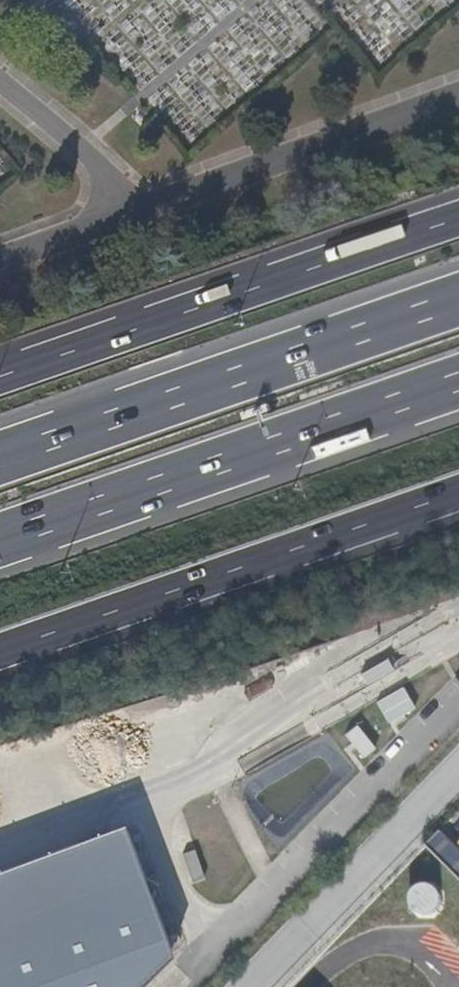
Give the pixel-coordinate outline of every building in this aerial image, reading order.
[(398,686),(372,701),(384,722),(410,707),(398,686)] [(339,734),(361,758),(372,747),(350,724),(339,734)] [(180,955),(132,824),(0,872),(0,986),(147,986),(180,955)] [(440,829),(426,845),(458,878),(458,848),(440,829)]
